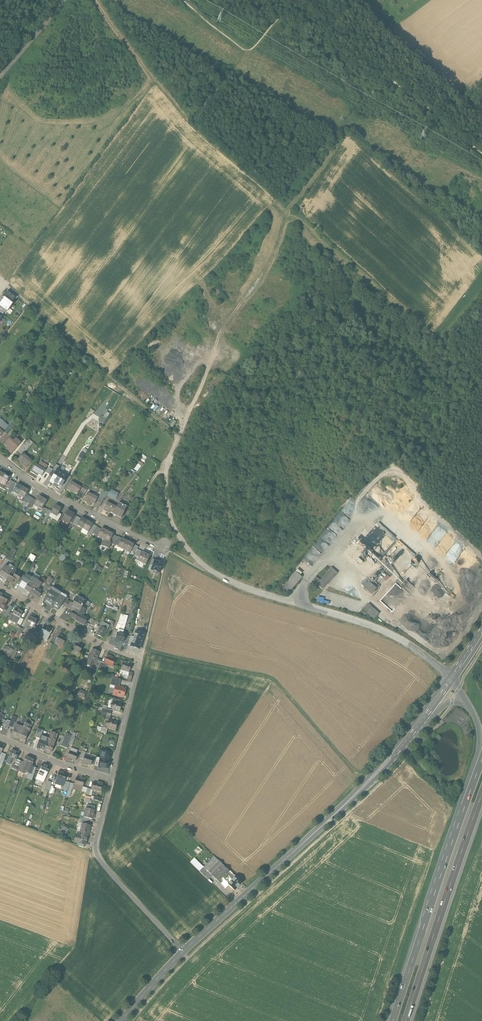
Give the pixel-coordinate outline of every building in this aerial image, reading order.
[(7,292),(3,298),(4,299),(0,305),(0,307),(5,311),(6,312),(12,305),(11,303),(15,298),(11,295),(7,292)] [(0,441),(4,445),(8,441),(6,440),(9,436),(6,434),(3,437),(0,441)] [(15,439),(12,442),(9,440),(8,441),(4,445),(9,450),(9,451),(11,454),(21,443),(15,439)] [(29,439),(17,452),(22,456),(23,454),(33,443),(29,439)] [(31,461),(23,454),(22,456),(18,460),(23,464),(23,466),(26,468),(31,461)] [(136,471),(142,464),(138,461),(132,467),(136,471)] [(38,466),(35,465),(31,472),(34,474),(35,473),(41,477),(44,472),(45,470),(38,466)] [(68,475),(58,469),(50,482),(53,484),(54,483),(61,487),(65,481),(68,475)] [(4,474),(0,481),(0,482),(2,483),(3,483),(6,484),(7,482),(9,482),(10,480),(11,479),(4,474)] [(81,488),(72,483),(67,491),(70,492),(71,491),(77,495),(81,488)] [(23,487),(17,484),(13,492),(16,493),(16,492),(19,494),(23,487)] [(82,486),(81,488),(77,495),(76,496),(81,499),(87,489),(82,486)] [(28,490),(23,487),(19,494),(18,495),(21,496),(24,497),(28,490)] [(107,493),(102,490),(99,496),(104,499),(107,493)] [(118,494),(111,490),(107,495),(115,499),(118,494)] [(97,498),(88,494),(84,502),(87,503),(88,502),(94,505),(96,500),(97,498)] [(46,501),(39,496),(34,505),(35,505),(35,504),(39,506),(38,507),(41,509),(46,501)] [(35,500),(30,497),(27,502),(32,505),(35,500)] [(116,508),(106,503),(102,511),(106,513),(107,511),(113,515),(113,514),(116,508)] [(61,509),(55,505),(51,512),(51,513),(57,516),(61,509)] [(122,506),(118,505),(116,508),(113,514),(121,518),(126,508),(123,507),(122,506)] [(74,515),(67,511),(62,520),(69,524),(70,522),(74,515)] [(87,521),(81,518),(81,519),(79,522),(77,525),(83,529),(87,521)] [(92,524),(87,521),(83,529),(88,532),(92,524)] [(107,532),(101,529),(98,536),(101,538),(99,541),(102,542),(107,532)] [(102,542),(100,545),(108,549),(111,544),(110,543),(112,539),(111,539),(113,535),(107,532),(102,542)] [(128,542),(122,539),(119,546),(118,547),(124,550),(128,542)] [(133,545),(128,542),(124,550),(130,552),(131,550),(133,545)] [(14,554),(8,551),(4,558),(10,561),(14,554)] [(149,556),(141,552),(139,557),(137,561),(145,565),(149,556)] [(155,561),(153,566),(151,570),(159,573),(162,563),(155,561)] [(9,565),(8,567),(5,565),(0,573),(0,575),(7,579),(13,569),(14,567),(9,565)] [(332,567),(320,580),(316,577),(313,580),(322,589),(337,572),(332,567)] [(22,575),(13,569),(7,579),(12,582),(14,580),(18,582),(22,575)] [(295,572),(282,588),(288,593),(301,577),(295,572)] [(32,578),(29,576),(26,581),(29,583),(25,589),(30,592),(37,581),(32,577),(32,578)] [(42,591),(38,588),(41,583),(37,581),(30,592),(39,598),(42,592),(43,591),(42,591)] [(375,589),(369,583),(365,588),(371,593),(375,589)] [(60,595),(51,589),(49,594),(48,593),(44,601),(52,607),(60,595)] [(3,610),(6,604),(5,603),(9,597),(3,594),(0,600),(0,608),(3,610)] [(66,598),(60,595),(52,607),(58,610),(61,604),(62,605),(62,604),(64,606),(67,600),(65,599),(66,598)] [(85,602),(77,598),(75,601),(73,604),(72,607),(75,609),(74,611),(73,611),(70,617),(75,620),(83,606),(85,602)] [(379,613),(368,604),(363,609),(374,619),(379,613)] [(88,619),(81,615),(83,613),(86,608),(83,606),(75,620),(85,625),(88,619)] [(19,608),(17,607),(13,614),(12,613),(8,619),(17,623),(20,618),(23,612),(18,609),(19,608)] [(38,621),(32,618),(33,617),(31,616),(27,623),(34,627),(38,621)] [(100,627),(107,630),(110,625),(102,622),(100,627)] [(47,627),(45,626),(41,633),(43,634),(49,636),(49,635),(52,630),(47,627)] [(107,630),(100,627),(98,629),(99,629),(96,634),(103,638),(107,630)] [(123,631),(118,630),(118,631),(116,637),(115,641),(120,642),(120,641),(124,642),(125,635),(123,634),(123,631)] [(133,640),(132,646),(139,649),(145,634),(136,631),(134,637),(133,640)] [(62,636),(60,635),(56,642),(60,644),(63,646),(67,639),(61,636),(62,636)] [(78,643),(76,642),(71,652),(78,655),(83,646),(78,644),(78,643)] [(1,660),(11,664),(17,650),(6,646),(3,651),(5,652),(1,660)] [(99,652),(93,649),(90,654),(89,654),(86,663),(95,667),(98,660),(96,659),(99,652)] [(111,657),(107,655),(104,663),(113,666),(115,659),(111,658),(111,657)] [(128,662),(123,661),(121,669),(129,672),(131,665),(128,663),(128,662)] [(121,680),(112,678),(111,685),(116,686),(119,687),(121,680)] [(119,687),(116,686),(115,689),(115,688),(113,689),(113,690),(114,692),(114,695),(123,697),(125,688),(119,687)] [(121,704),(115,703),(116,699),(113,698),(111,705),(112,705),(112,706),(111,710),(120,712),(121,704)] [(117,722),(109,720),(107,728),(115,730),(117,722)] [(30,726),(25,724),(23,728),(19,739),(25,741),(27,734),(29,735),(30,732),(29,732),(27,731),(30,726)] [(19,726),(16,725),(11,736),(14,737),(19,739),(23,728),(19,726)] [(45,750),(44,750),(50,752),(57,735),(51,733),(48,740),(45,750)] [(70,740),(64,737),(60,746),(67,749),(68,744),(70,740)] [(48,740),(40,738),(39,738),(36,747),(38,748),(39,748),(45,750),(48,740)] [(17,752),(11,749),(6,763),(10,764),(12,759),(14,760),(15,759),(16,759),(19,752),(17,751),(17,752)] [(78,754),(70,751),(67,759),(71,761),(72,760),(75,761),(78,754)] [(111,752),(102,751),(100,758),(98,766),(107,768),(111,752)] [(31,758),(26,756),(23,762),(21,767),(22,767),(20,771),(24,773),(24,771),(25,772),(25,771),(25,770),(28,771),(34,759),(32,758),(31,758)] [(93,758),(85,756),(84,760),(82,764),(87,766),(87,764),(91,765),(93,758)] [(17,760),(15,765),(13,765),(11,768),(18,770),(21,761),(17,760)] [(47,765),(42,763),(37,776),(44,780),(50,766),(48,765),(47,765)] [(32,767),(30,773),(28,772),(27,775),(25,775),(24,778),(31,780),(35,768),(32,767)] [(63,772),(59,770),(54,784),(59,785),(61,780),(64,781),(66,775),(63,773),(63,772)] [(85,779),(80,778),(80,779),(76,778),(74,785),(76,786),(75,790),(86,793),(87,788),(83,787),(85,779)] [(103,783),(98,782),(98,784),(94,783),(92,790),(101,792),(103,783)] [(94,810),(86,808),(84,817),(92,819),(94,810)] [(90,825),(82,823),(82,824),(83,824),(82,828),(81,827),(80,831),(88,833),(90,825)] [(64,836),(67,828),(59,825),(56,833),(64,836)] [(88,833),(80,831),(79,835),(75,834),(74,842),(77,843),(84,845),(85,841),(86,841),(88,833)] [(223,865),(216,873),(224,879),(228,875),(230,872),(223,865)] [(242,883),(230,872),(228,875),(233,879),(228,884),(228,885),(234,891),(242,883)] [(224,879),(216,873),(212,876),(220,883),(224,879)] [(224,879),(220,883),(225,888),(228,885),(228,884),(224,879)]
